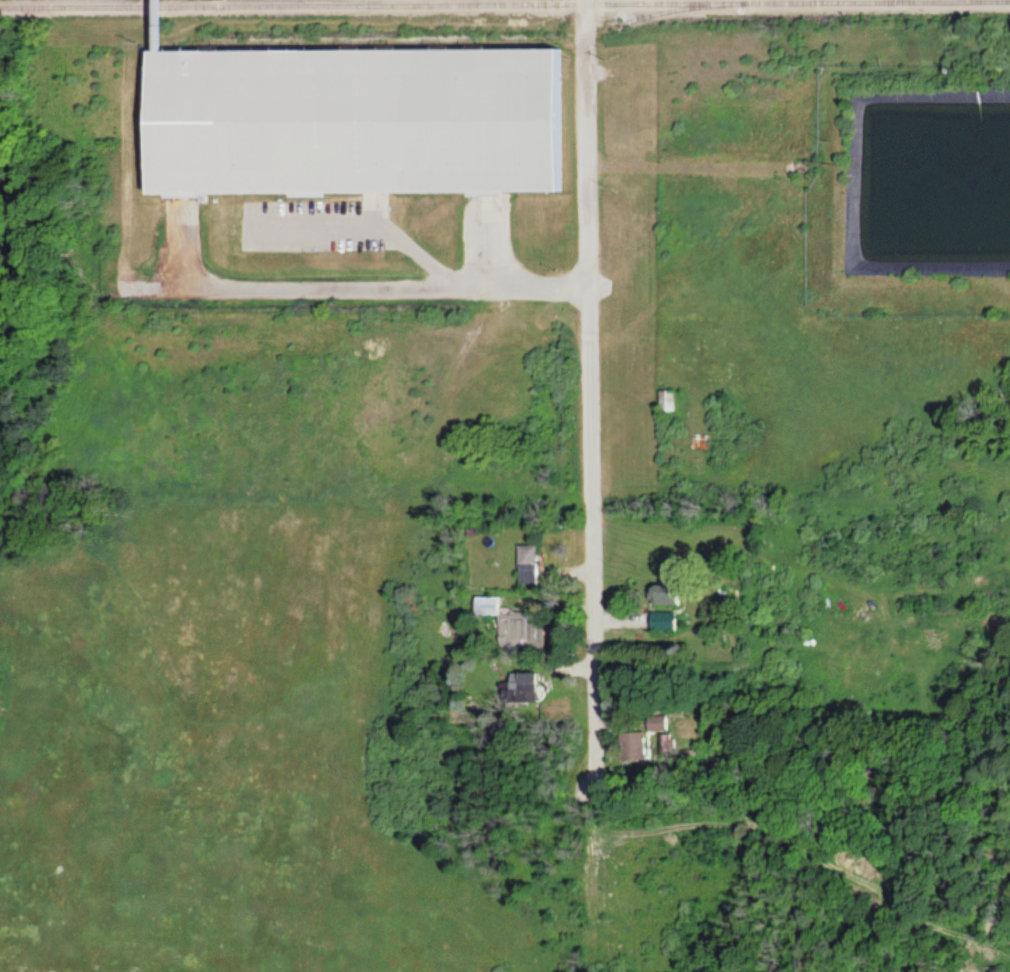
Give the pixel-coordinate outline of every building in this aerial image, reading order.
[(561,191),(560,45),(157,49),(156,0),(146,0),(147,50),(140,50),(141,195),(561,191)] [(675,389),(659,389),(659,411),(675,411),(675,389)] [(517,584),(537,584),(537,546),(517,546),(517,584)] [(676,605),(676,584),(651,584),(651,605),(676,605)] [(500,597),(474,597),(474,617),(501,617),(501,642),(538,642),(538,612),(500,612),(500,597)] [(676,612),(650,612),(650,630),(676,630),(676,612)] [(508,692),(519,692),(519,701),(536,701),(536,673),(508,673),(508,692)] [(668,715),(649,715),(649,731),(668,731),(668,715)] [(621,733),(621,765),(645,765),(645,733),(621,733)]
